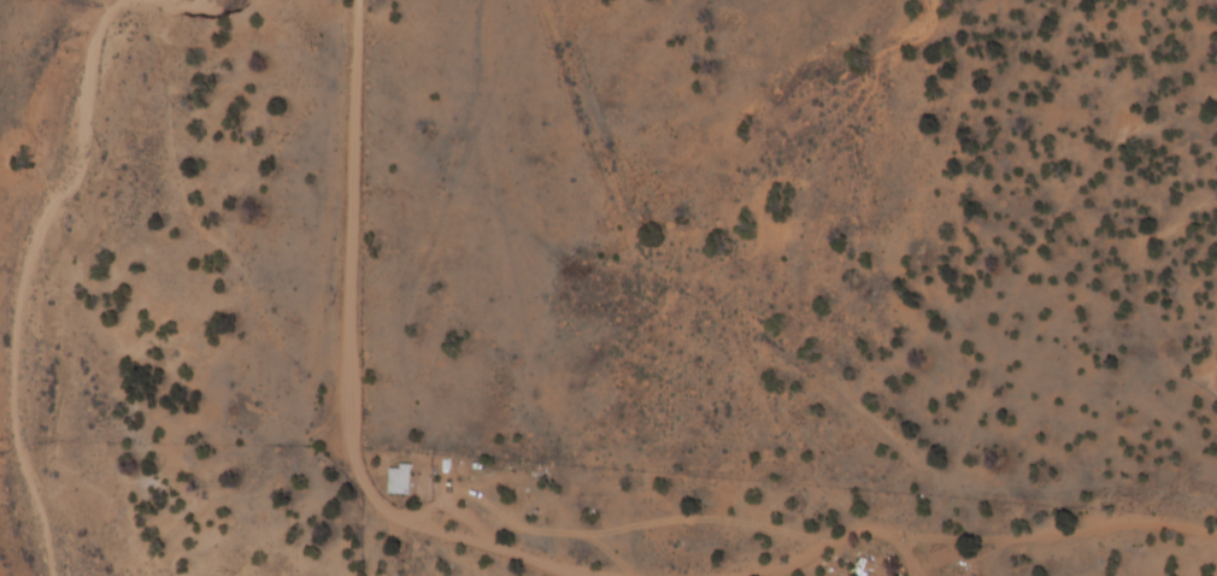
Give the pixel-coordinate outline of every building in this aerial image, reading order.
[(414,493),(413,463),(392,464),(392,494),(414,493)]
